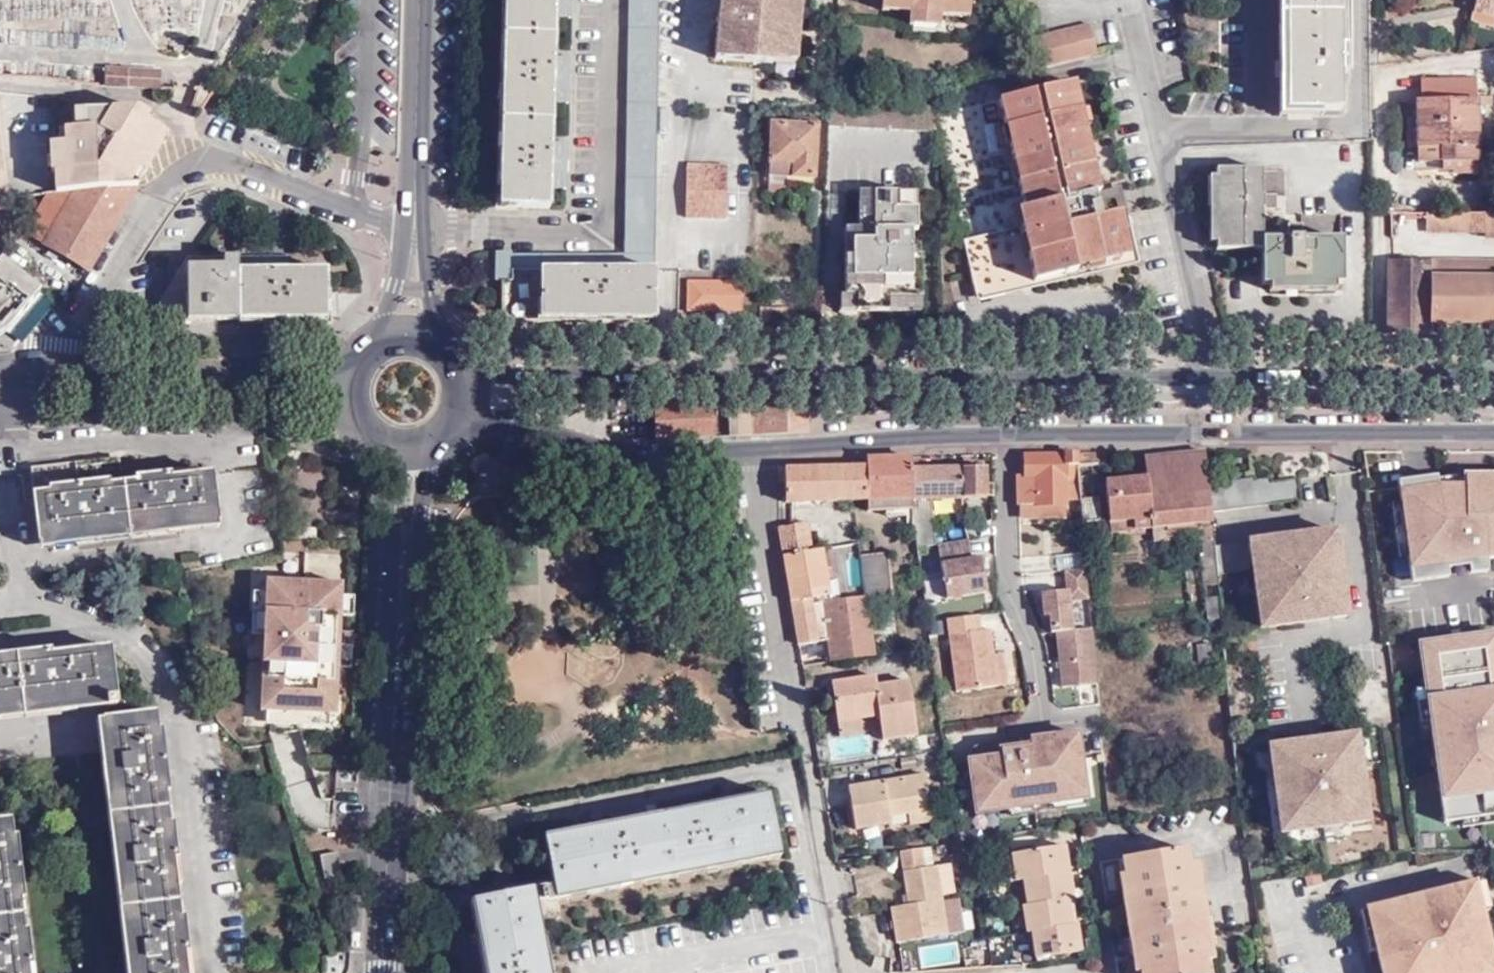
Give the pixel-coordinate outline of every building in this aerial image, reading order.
[(658,0),(629,0),(625,256),(512,256),(512,253),(497,253),(497,281),(502,280),(501,324),(654,324),(658,0)] [(500,207),(549,209),(550,188),(565,189),(567,141),(550,141),(552,102),(568,102),(570,53),(553,51),(554,17),(570,16),(571,0),(506,0),(500,207)] [(773,60),(774,53),(796,54),(800,0),(719,0),(715,59),(773,63),(773,60)] [(881,9),(910,11),(940,14),(968,16),(970,0),(882,0),(881,9)] [(1286,0),(1278,0),(1278,21),(1286,21),(1286,0)] [(1286,21),(1340,21),(1340,0),(1286,0),(1286,21)] [(1470,22),(1493,29),(1493,25),(1493,0),(1476,0),(1470,22)] [(939,26),(940,14),(910,11),(910,24),(939,26)] [(1286,21),(1278,21),(1280,118),(1321,119),(1320,110),(1288,110),(1286,21)] [(1340,21),(1286,21),(1288,110),(1320,110),(1341,110),(1341,75),(1341,68),(1346,68),(1346,53),(1341,53),(1340,47),(1340,21)] [(1095,54),(1088,25),(1032,38),(1038,67),(1095,54)] [(774,53),(773,60),(796,63),(796,54),(774,53)] [(103,67),(103,83),(103,84),(107,84),(107,72),(126,72),(126,68),(103,67)] [(160,70),(126,68),(126,72),(142,72),(141,87),(159,89),(160,70)] [(107,72),(107,84),(126,86),(126,72),(107,72)] [(126,72),(126,86),(141,87),(142,72),(126,72)] [(1475,99),(1475,81),(1420,81),(1421,102),(1414,102),(1414,147),(1418,148),(1418,172),(1451,171),(1450,176),(1476,175),(1475,108),(1491,108),(1491,100),(1475,99)] [(203,106),(214,88),(201,83),(192,108),(203,106)] [(1094,194),(1099,192),(1074,83),(999,101),(1023,211),(1017,213),(1021,228),(963,241),(976,296),(1078,273),(1076,270),(1130,258),(1121,216),(1100,221),(1094,194)] [(832,99),(830,126),(941,131),(939,104),(832,99)] [(62,190),(64,190),(73,189),(126,186),(137,170),(143,173),(159,146),(153,142),(160,130),(148,123),(148,115),(137,108),(83,110),(84,129),(74,129),(57,130),(57,140),(48,141),(49,174),(53,173),(53,172),(59,172),(61,171),(62,190)] [(84,129),(83,110),(73,110),(74,129),(84,129)] [(771,123),(769,176),(786,176),(814,177),(816,122),(791,120),(791,125),(771,123)] [(159,146),(165,134),(160,130),(153,142),(159,146)] [(724,218),(727,167),(687,166),(686,218),(724,218)] [(135,186),(143,173),(137,170),(126,186),(135,186)] [(53,173),(54,191),(62,190),(61,171),(59,172),(53,172),(53,173)] [(1216,252),(1261,252),(1261,241),(1261,211),(1267,211),(1268,198),(1260,197),(1260,171),(1215,171),(1215,178),(1216,244),(1216,252)] [(786,176),(769,176),(769,190),(786,190),(786,176)] [(1208,243),(1216,244),(1215,178),(1207,178),(1208,243)] [(44,241),(88,267),(135,186),(126,186),(73,189),(44,241)] [(1120,187),(1099,192),(1094,194),(1100,221),(1121,216),(1130,258),(1076,270),(1078,273),(976,296),(977,302),(1138,265),(1120,187)] [(854,310),(886,311),(886,298),(919,298),(918,245),(910,245),(910,230),(916,230),(917,192),(873,191),(872,239),(851,239),(851,254),(843,254),(843,294),(854,294),(854,310)] [(844,227),(843,254),(851,254),(851,239),(872,239),(873,191),(858,191),(857,227),(844,227)] [(1463,232),(1484,232),(1484,214),(1464,215),(1463,232)] [(1493,236),(1493,214),(1484,214),(1484,232),(1484,236),(1493,236)] [(1463,232),(1464,215),(1426,215),(1426,232),(1463,232)] [(1261,252),(1261,287),(1268,287),(1334,286),(1341,286),(1342,241),(1301,241),(1301,235),(1285,235),(1285,240),(1261,241),(1261,252)] [(41,290),(17,271),(9,264),(1,258),(0,259),(0,333),(41,290)] [(269,258),(237,259),(237,321),(325,320),(326,271),(288,271),(269,270),(269,258)] [(289,258),(269,258),(269,270),(288,271),(289,258)] [(237,321),(237,259),(186,259),(158,304),(159,311),(167,312),(170,321),(237,321)] [(1384,336),(1427,336),(1428,324),(1493,324),(1493,262),(1386,261),(1384,336)] [(1258,294),(1256,276),(1239,278),(1241,296),(1258,294)] [(750,311),(750,283),(687,282),(687,310),(750,311)] [(1334,286),(1268,287),(1268,294),(1334,293),(1334,286)] [(854,294),(843,294),(838,294),(837,310),(854,310),(854,294)] [(886,298),(886,311),(919,311),(919,298),(886,298)] [(167,312),(159,311),(159,312),(163,318),(170,321),(167,312)] [(809,433),(807,404),(765,405),(728,406),(730,438),(750,436),(809,433)] [(716,438),(713,406),(668,408),(655,409),(656,441),(716,438)] [(1208,483),(1205,453),(1144,458),(1146,478),(1104,482),(1109,532),(1212,523),(1211,513),(1208,483)] [(1078,467),(1077,455),(1025,455),(1025,477),(1019,477),(1019,505),(1025,505),(1067,504),(1070,502),(1081,502),(1078,467)] [(1088,467),(1086,455),(1077,455),(1078,467),(1088,467)] [(912,470),(912,457),(890,458),(868,458),(867,468),(868,502),(868,511),(913,510),(913,500),(912,470)] [(39,544),(129,534),(123,486),(119,458),(30,469),(39,544)] [(1090,489),(1088,467),(1078,467),(1081,502),(1083,526),(1093,525),(1090,489)] [(1099,524),(1094,467),(1088,467),(1090,489),(1093,525),(1099,524)] [(868,502),(867,468),(847,468),(783,470),(784,503),(845,502),(853,503),(868,502)] [(974,469),(962,469),(962,499),(989,499),(989,497),(988,483),(988,468),(974,469)] [(962,499),(962,469),(937,469),(912,470),(913,500),(932,500),(962,499)] [(318,498),(323,475),(303,471),(298,494),(318,498)] [(123,486),(129,534),(219,523),(213,474),(123,486)] [(1398,482),(1411,584),(1447,578),(1447,576),(1487,573),(1486,558),(1493,558),(1493,476),(1455,476),(1437,479),(1435,476),(1398,482)] [(1239,478),(1208,483),(1211,513),(1299,501),(1297,481),(1270,484),(1270,480),(1255,482),(1254,479),(1239,481),(1239,478)] [(932,500),(913,500),(913,510),(914,526),(916,541),(936,538),(932,500)] [(1067,518),(1067,504),(1025,505),(1026,519),(1067,518)] [(805,525),(778,530),(798,646),(831,641),(834,663),(875,656),(867,598),(824,604),(817,551),(809,552),(805,525)] [(305,528),(305,536),(316,536),(317,529),(305,528)] [(1335,531),(1214,546),(1217,575),(1253,570),(1261,629),(1347,618),(1335,531)] [(938,543),(940,563),(970,559),(968,540),(938,543)] [(867,597),(867,598),(893,594),(889,553),(862,556),(867,597)] [(940,563),(945,597),(985,592),(980,558),(970,559),(940,563)] [(1064,569),(1065,589),(1072,588),(1073,601),(1090,599),(1088,567),(1064,569)] [(265,636),(261,712),(267,712),(267,725),(330,728),(330,715),(337,716),(339,669),(351,670),(352,648),(340,647),(341,617),(353,617),(354,597),(342,597),(342,584),(267,581),(267,593),(254,593),(252,636),(265,636)] [(1056,631),(1075,629),(1073,601),(1072,588),(1065,589),(1041,591),(1043,615),(1050,615),(1051,631),(1056,631)] [(196,621),(194,612),(188,614),(190,622),(196,621)] [(955,693),(997,688),(993,656),(989,633),(980,633),(978,618),(946,622),(955,693)] [(1093,628),(1075,629),(1056,631),(1061,686),(1098,682),(1093,628)] [(1419,645),(1445,823),(1493,815),(1493,634),(1419,645)] [(1212,661),(1210,644),(1197,645),(1198,662),(1212,661)] [(17,659),(23,711),(117,699),(112,648),(17,659)] [(993,656),(997,688),(1005,688),(1002,655),(993,656)] [(23,711),(17,659),(0,661),(0,713),(23,711)] [(836,723),(859,720),(879,717),(883,741),(916,736),(907,683),(877,687),(875,679),(831,685),(836,723)] [(115,815),(166,809),(160,761),(155,715),(103,721),(115,815)] [(862,734),(859,720),(836,723),(838,736),(862,734)] [(1005,754),(969,758),(976,815),(1088,801),(1079,727),(1030,733),(1031,740),(1004,744),(1005,754)] [(303,765),(298,731),(273,734),(278,769),(303,765)] [(1367,823),(1355,737),(1269,748),(1280,834),(1367,823)] [(1005,754),(1004,744),(1003,741),(980,744),(979,745),(977,745),(976,746),(975,747),(974,748),(973,749),(972,750),(971,752),(970,753),(970,754),(970,755),(969,758),(1005,754)] [(907,815),(929,811),(923,776),(847,789),(853,831),(889,825),(887,818),(907,815)] [(544,836),(554,888),(556,901),(780,860),(767,795),(544,836)] [(126,909),(177,903),(166,809),(115,815),(126,909)] [(931,823),(929,811),(907,815),(909,826),(931,823)] [(21,916),(9,820),(0,822),(0,919),(21,916)] [(1014,855),(1017,881),(1024,880),(1069,874),(1065,847),(1014,855)] [(926,870),(922,848),(903,851),(911,906),(894,908),(899,943),(949,936),(943,898),(938,869),(926,870)] [(1195,851),(1102,866),(1118,972),(1214,972),(1195,851)] [(341,876),(337,853),(321,856),(325,879),(341,876)] [(938,869),(943,898),(957,896),(953,866),(938,869)] [(1073,900),(1069,874),(1024,880),(1028,906),(1067,900),(1073,900)] [(1321,885),(1320,875),(1305,878),(1307,889),(1321,885)] [(1481,883),(1472,884),(1479,915),(1488,913),(1481,883)] [(1366,912),(1375,952),(1381,972),(1468,972),(1492,967),(1479,915),(1472,884),(1366,912)] [(556,901),(554,888),(536,891),(538,905),(556,901)] [(536,891),(470,903),(483,972),(551,972),(538,905),(536,891)] [(1028,906),(1024,907),(1028,933),(1032,932),(1072,925),(1067,900),(1028,906)] [(177,903),(126,909),(133,972),(185,972),(177,903)] [(1375,952),(1366,912),(1358,914),(1368,954),(1375,952)] [(0,919),(0,972),(27,972),(21,916),(0,919)] [(1081,952),(1077,925),(1072,925),(1032,932),(1036,959),(1081,952)] [(987,963),(985,945),(967,947),(969,966),(987,963)]
